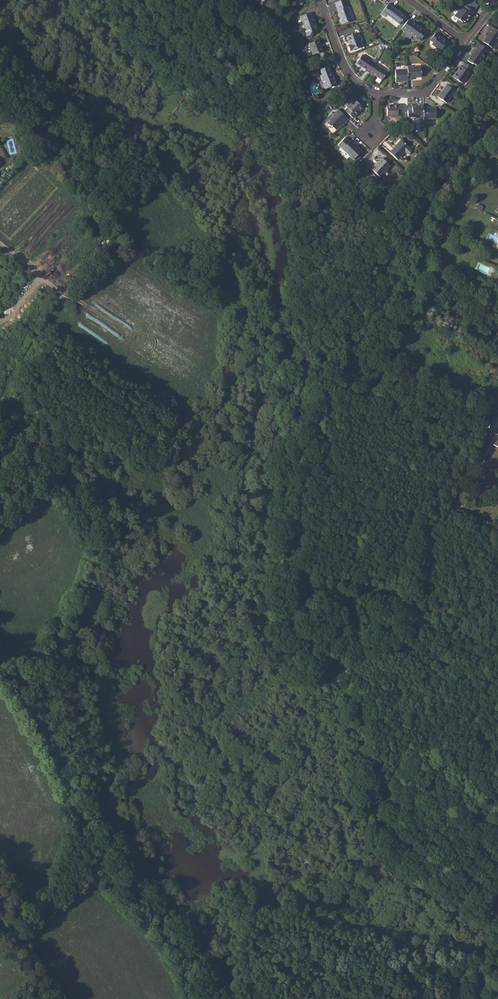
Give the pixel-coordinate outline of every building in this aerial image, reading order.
[(348,1),(337,5),(338,9),(339,14),(340,14),(343,22),(352,19),(348,6),(349,5),(348,1)] [(389,3),(381,13),(385,16),(387,14),(400,23),(406,15),(400,11),(401,10),(393,4),(392,5),(389,3)] [(457,10),(453,15),(463,22),(466,17),(467,18),(470,14),(471,15),(473,12),(465,5),(462,8),(461,7),(458,10),(457,10)] [(300,14),(302,20),(303,19),(305,26),(304,26),(307,35),(311,33),(313,31),(318,29),(316,21),(317,21),(315,15),(313,15),(312,10),(300,14)] [(410,19),(402,28),(406,31),(405,33),(411,38),(413,35),(417,39),(418,38),(421,40),(427,32),(424,30),(425,29),(414,21),(413,21),(410,19)] [(491,26),(487,33),(488,34),(486,37),(483,41),(492,49),(494,50),(497,46),(495,45),(497,40),(497,31),(491,26)] [(358,32),(347,35),(350,43),(349,44),(350,49),(362,45),(358,32)] [(436,33),(431,40),(434,43),(432,44),(441,51),(448,43),(442,39),(443,38),(436,33)] [(321,45),(320,43),(321,42),(320,38),(309,42),(312,53),(322,50),(321,45)] [(490,52),(478,43),(475,47),(476,48),(472,54),(473,55),(468,61),(473,64),(474,64),(478,67),(481,62),(486,55),(487,55),(490,52)] [(366,69),(369,72),(375,63),(363,54),(357,62),(366,69)] [(375,63),(369,72),(373,74),(382,80),(388,72),(375,63)] [(454,77),(462,84),(470,74),(473,70),(465,64),(462,67),(461,67),(454,77)] [(328,65),(319,69),(322,79),(325,88),(337,84),(334,75),(332,76),(330,71),(328,65)] [(412,66),(408,66),(408,69),(409,79),(413,79),(413,77),(421,76),(429,71),(423,66),(422,66),(412,67),(412,66)] [(408,69),(400,69),(396,69),(396,81),(400,81),(409,80),(409,79),(408,69)] [(438,97),(446,103),(455,91),(446,85),(444,88),(444,89),(442,92),(441,92),(438,97)] [(349,108),(347,111),(353,117),(359,112),(358,111),(363,106),(355,99),(348,106),(349,108)] [(387,105),(387,116),(398,116),(398,113),(402,113),(402,104),(394,104),(394,105),(387,105)] [(424,107),(424,105),(420,105),(420,106),(413,106),(413,117),(417,117),(417,118),(424,118),(424,107)] [(424,107),(424,118),(424,119),(436,119),(436,108),(429,108),(428,107),(424,107)] [(333,112),(325,119),(332,126),(336,129),(341,125),(340,124),(343,122),(344,123),(349,118),(338,108),(334,113),(333,112)] [(344,136),(337,143),(352,158),(360,150),(353,142),(352,143),(349,140),(344,136)] [(389,152),(397,159),(405,151),(408,154),(412,150),(409,147),(401,140),(389,152)] [(375,163),(371,167),(380,176),(387,169),(387,168),(390,165),(382,157),(376,164),(375,163)] [(488,428),(495,431),(497,425),(497,418),(493,418),(488,428)]
